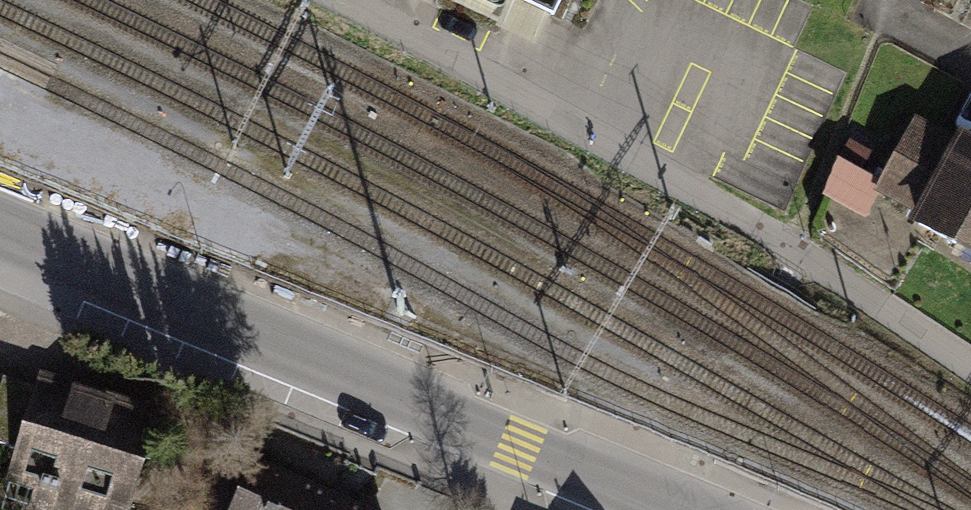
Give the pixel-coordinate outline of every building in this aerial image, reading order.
[(498,12),(504,0),(473,0),(498,12)] [(559,17),(567,0),(523,0),(559,17)] [(964,140),(942,182),(897,159),(886,180),(847,160),(827,199),(867,220),(878,198),(922,221),(918,227),(970,255),(970,144),(964,140)] [(0,373),(0,459),(13,463),(0,506),(0,509),(126,509),(154,421),(0,373)] [(244,467),(227,509),(344,509),(244,467)]
